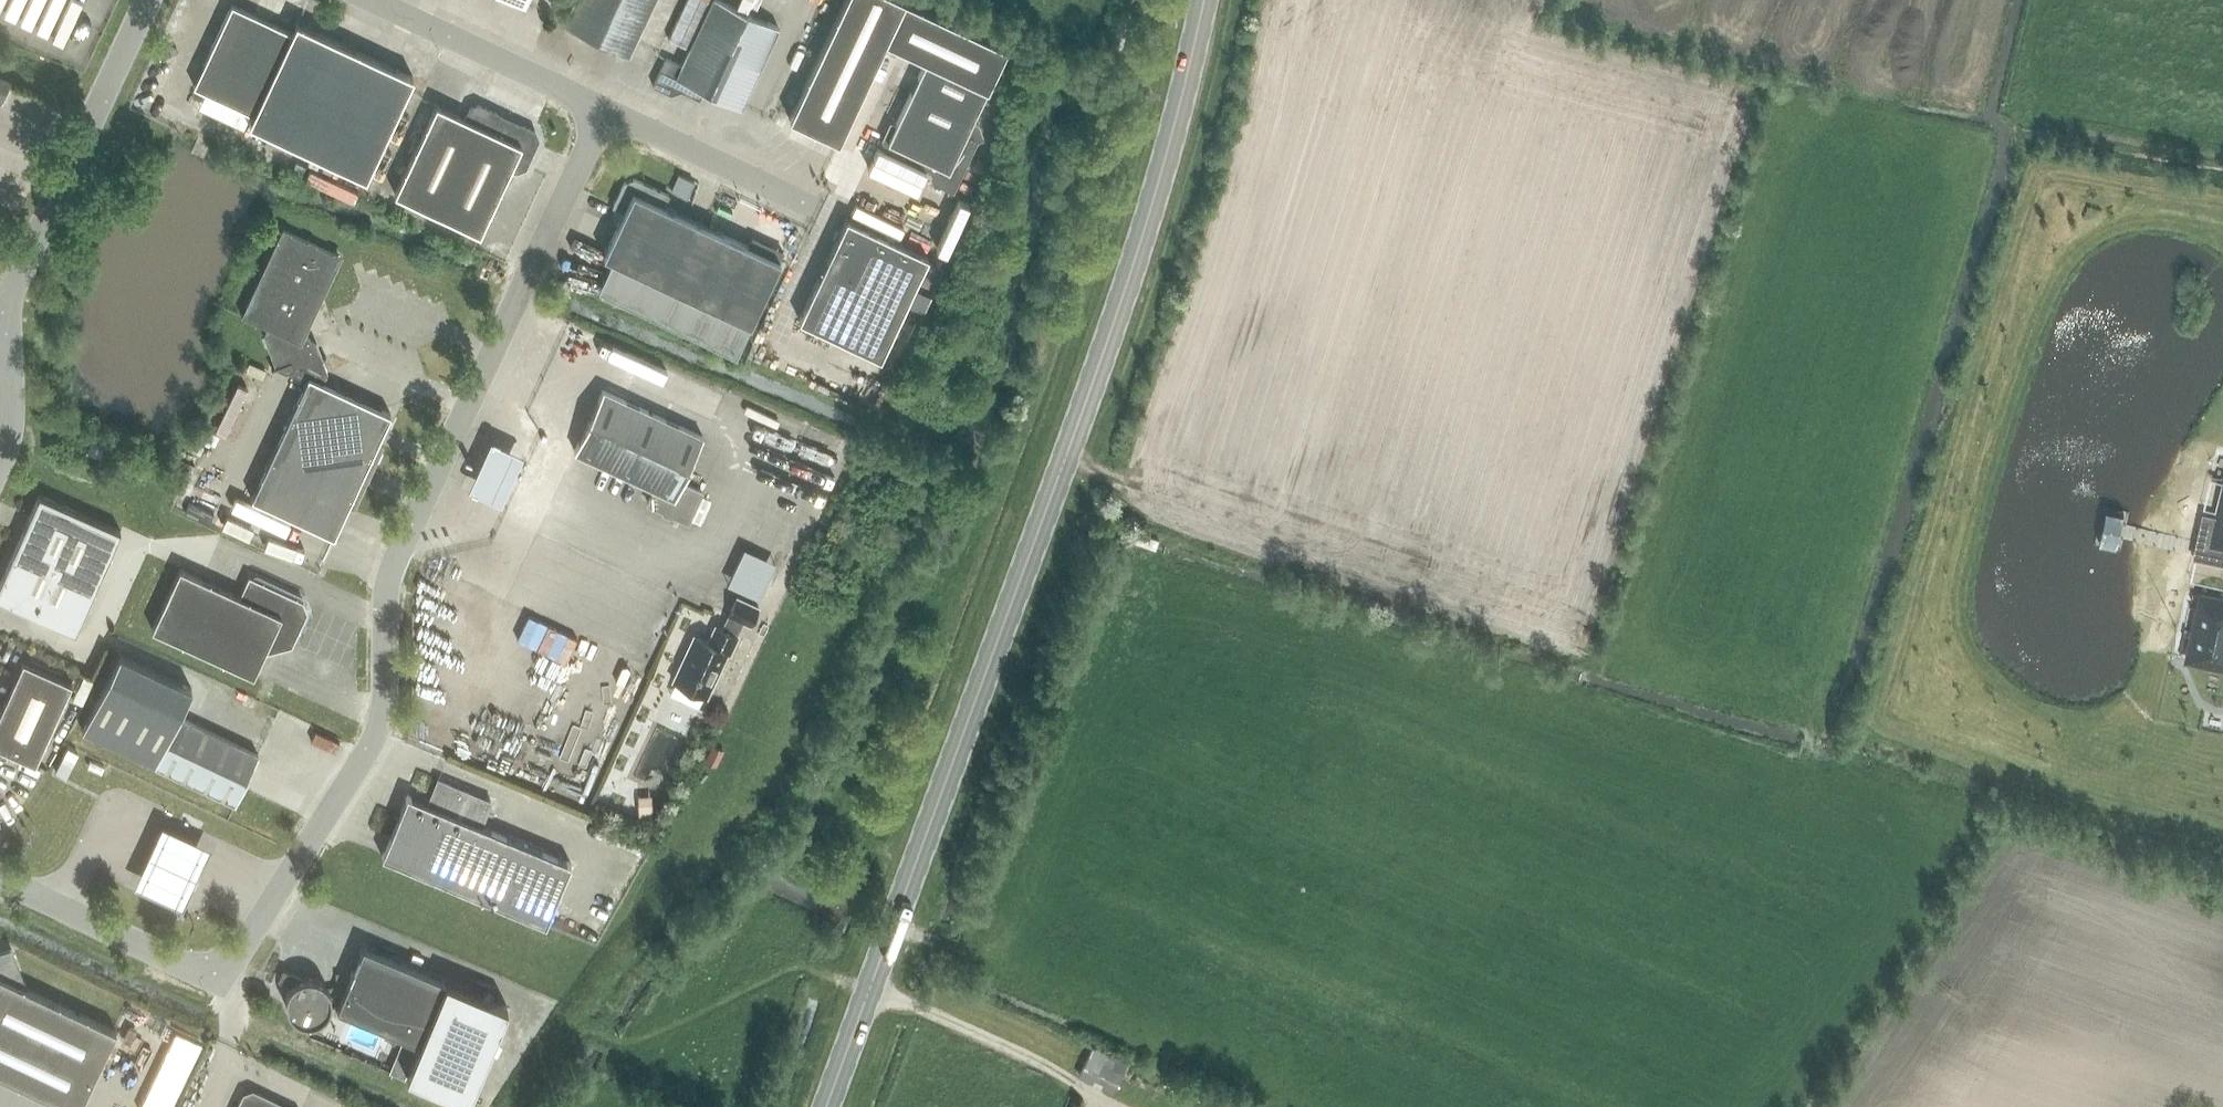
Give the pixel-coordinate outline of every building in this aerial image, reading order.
[(564,24),(628,54),(653,0),(575,0),(564,24)] [(667,58),(654,86),(672,94),(682,91),(700,100),(705,90),(741,107),(778,27),(721,0),(713,0),(683,65),(667,58)] [(972,122),(1007,49),(904,0),(846,0),(790,119),(839,142),(886,42),(926,61),(888,142),(932,163),(929,168),(935,183),(954,192),(978,141),(984,138),(979,125),(972,122)] [(256,116),(294,34),(232,5),(194,87),(256,116)] [(294,34),(256,116),(253,122),(251,121),(250,125),(366,179),(414,77),(297,23),(295,27),(296,27),(294,34)] [(1,104),(11,81),(0,76),(0,104),(1,104)] [(525,168),(538,140),(536,132),(524,126),(515,129),(501,122),(498,114),(478,105),(470,108),(465,118),(437,105),(395,194),(480,235),(511,168),(517,171),(525,168)] [(679,174),(671,192),(686,199),(694,182),(679,174)] [(669,195),(635,179),(624,183),(614,206),(625,211),(604,256),(612,260),(598,290),(736,354),(750,325),(780,261),(664,207),(669,195)] [(799,320),(881,358),(928,257),(847,219),(841,231),(838,229),(833,238),(837,240),(799,320)] [(316,354),(310,339),(303,336),(340,257),(284,231),(244,316),(242,315),(268,327),(267,330),(280,366),(272,369),(272,370),(289,364),(291,370),(289,371),(289,372),(291,371),(292,373),(307,381),(252,498),(334,537),(391,415),(323,383),(328,373),(323,360),(327,359),(326,357),(315,361),(313,355),(316,354)] [(703,438),(603,391),(575,451),(656,489),(649,504),(688,522),(702,492),(682,483),(703,438)] [(104,448),(90,442),(86,452),(100,458),(104,448)] [(524,457),(490,442),(469,488),(503,503),(524,457)] [(2209,545),(2222,548),(2222,481),(2209,545)] [(0,583),(0,600),(75,633),(121,532),(39,495),(0,583)] [(755,545),(739,582),(771,597),(788,560),(755,545)] [(181,568),(152,629),(254,676),(272,636),(293,646),(308,612),(304,600),(250,575),(240,596),(181,568)] [(2222,670),(2222,597),(2199,592),(2184,662),(2222,670)] [(723,630),(716,626),(709,642),(695,636),(686,654),(689,655),(685,664),(682,663),(673,681),(708,697),(728,653),(730,654),(738,637),(736,636),(743,622),(751,626),(759,608),(737,598),(729,615),(730,616),(723,630)] [(235,804),(259,755),(176,715),(189,688),(120,654),(83,729),(235,804)] [(72,683),(23,661),(0,713),(0,748),(35,764),(72,683)] [(55,772),(65,778),(79,753),(68,747),(55,772)] [(382,857),(546,924),(571,863),(481,826),(492,801),(438,779),(428,804),(407,795),(382,857)] [(180,909),(207,848),(158,827),(132,888),(180,909)] [(508,1006),(363,946),(337,1009),(420,1043),(407,1075),(468,1100),(508,1006)] [(67,1106),(80,1106),(116,1031),(26,988),(11,948),(0,953),(0,1075),(67,1106)] [(282,982),(291,985),(287,993),(286,1001),(287,1009),(292,1016),(298,1021),(306,1023),(314,1023),(322,1019),(327,1014),(331,1006),(331,998),(330,991),(325,985),(319,980),(312,978),(304,978),(286,971),(282,982)] [(1127,1063),(1093,1046),(1078,1076),(1112,1093),(1127,1063)] [(253,1089),(243,1093),(236,1106),(290,1106),(253,1089)]
